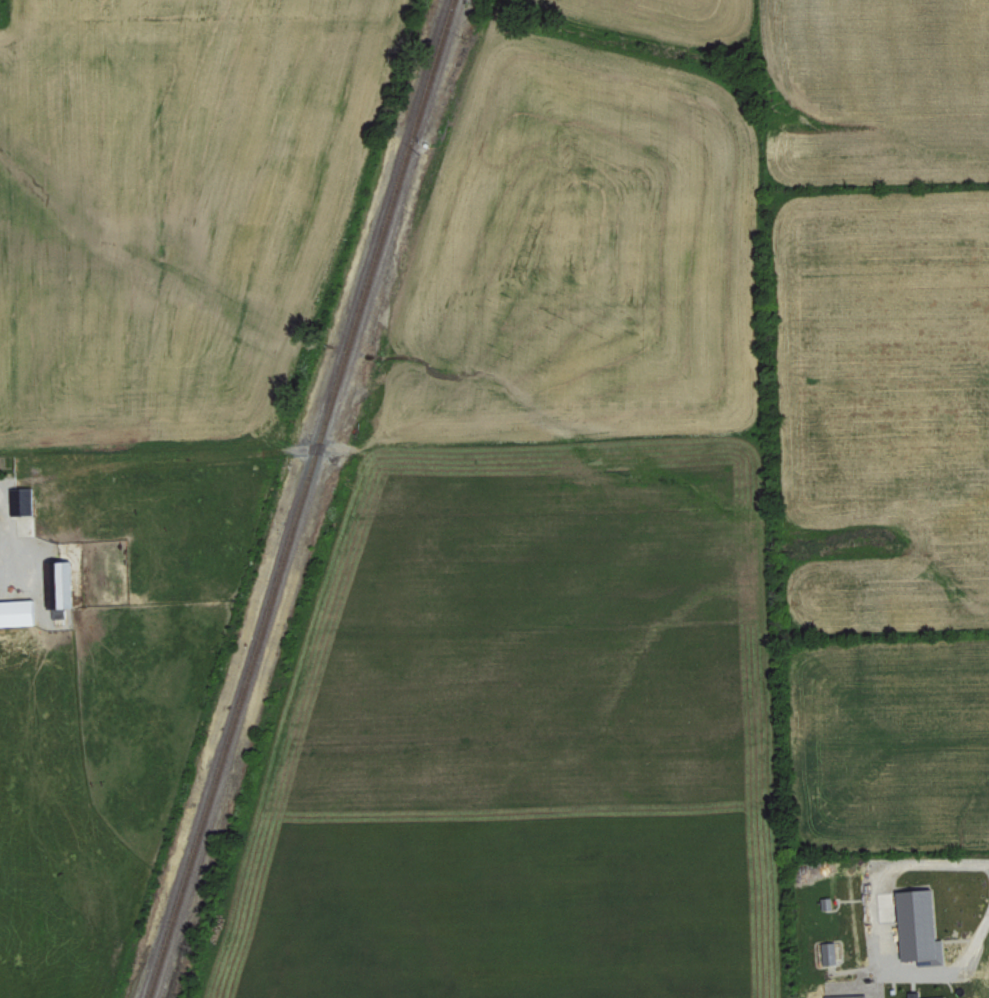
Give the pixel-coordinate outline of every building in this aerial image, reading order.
[(12,487),(13,514),(36,513),(35,487),(12,487)] [(77,606),(76,560),(50,560),(51,607),(77,606)] [(39,599),(0,600),(0,625),(39,624),(39,599)] [(941,938),(938,888),(901,890),(904,960),(934,959),(934,964),(947,963),(946,938),(941,938)] [(823,897),(824,909),(835,908),(834,897),(823,897)] [(825,964),(839,963),(838,941),(824,942),(825,964)]
